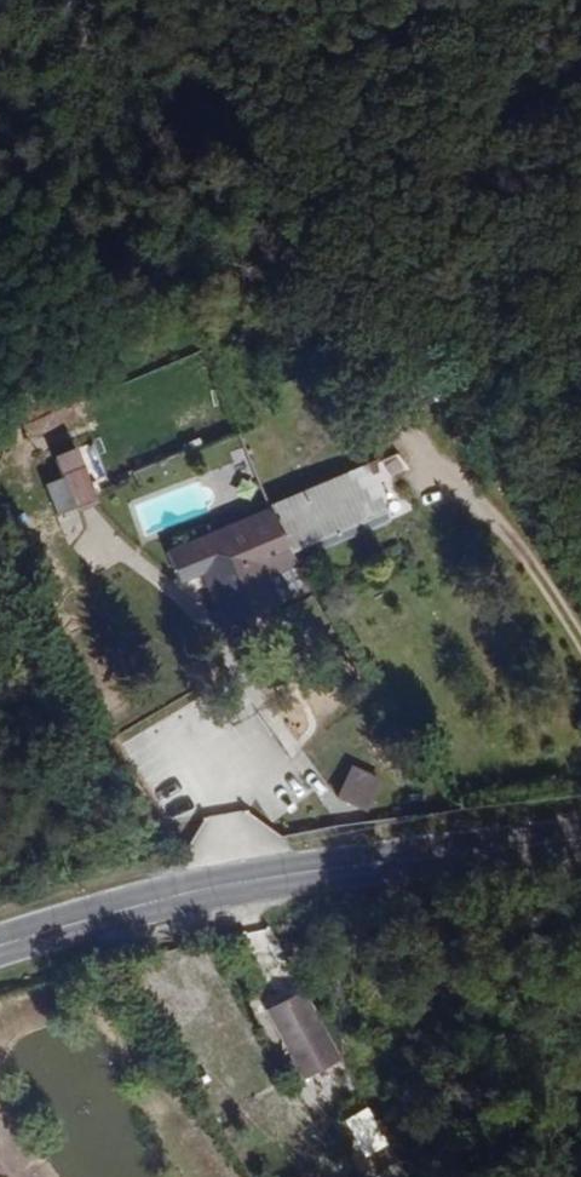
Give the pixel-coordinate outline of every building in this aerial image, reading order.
[(76,445),(96,487),(103,484),(119,477),(98,435),(76,445)] [(212,583),(293,549),(275,509),(237,526),(233,520),(184,543),(188,554),(207,571),(212,583)] [(172,560),(188,554),(184,543),(166,548),(172,560)] [(370,811),(386,778),(355,763),(339,796),(370,811)] [(270,1006),(300,1080),(342,1063),(312,989),(270,1006)]
